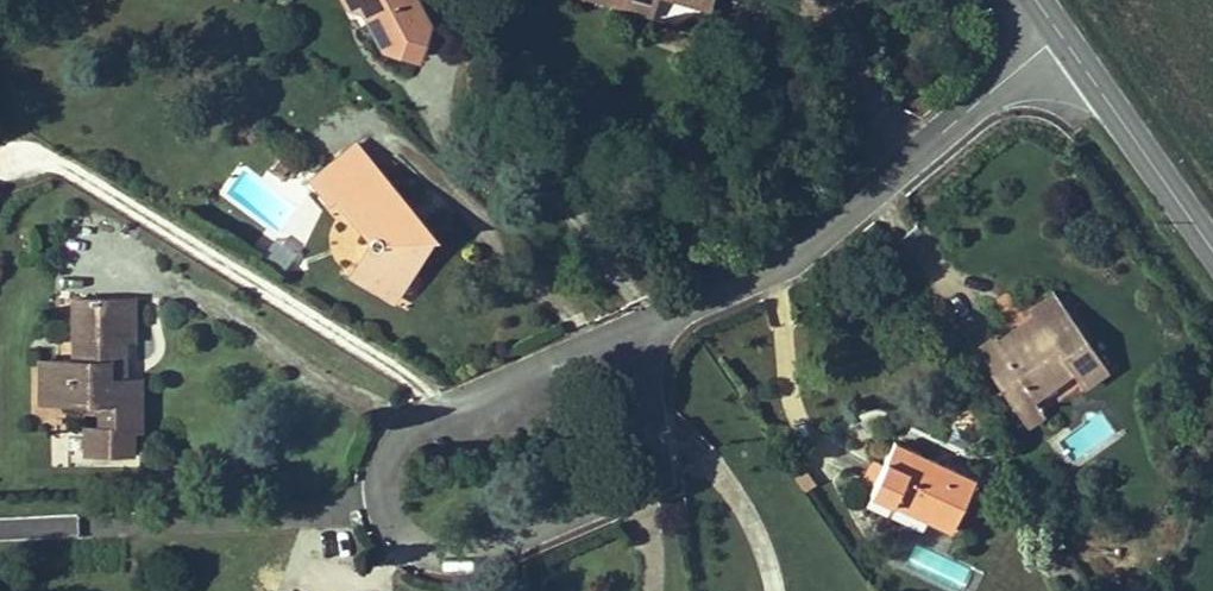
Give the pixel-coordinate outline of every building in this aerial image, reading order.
[(379,43),(411,52),(421,15),(411,0),(350,0),(379,43)] [(646,12),(702,30),(712,0),(649,0),(646,12)] [(437,235),(355,147),(310,184),(331,208),(337,202),(373,240),(351,277),(396,302),(437,235)] [(977,337),(990,355),(1069,300),(1055,280),(977,337)] [(1069,300),(990,355),(1033,415),(1051,402),(1043,391),(1082,362),(1091,374),(1113,359),(1069,300)] [(143,303),(101,304),(102,337),(89,337),(89,363),(50,365),(52,407),(95,406),(96,417),(106,417),(107,434),(96,434),(97,457),(142,455),(142,433),(153,433),(151,381),(129,382),(128,364),(136,364),(135,344),(145,343),(143,303)] [(956,530),(981,478),(901,439),(876,490),(956,530)]
